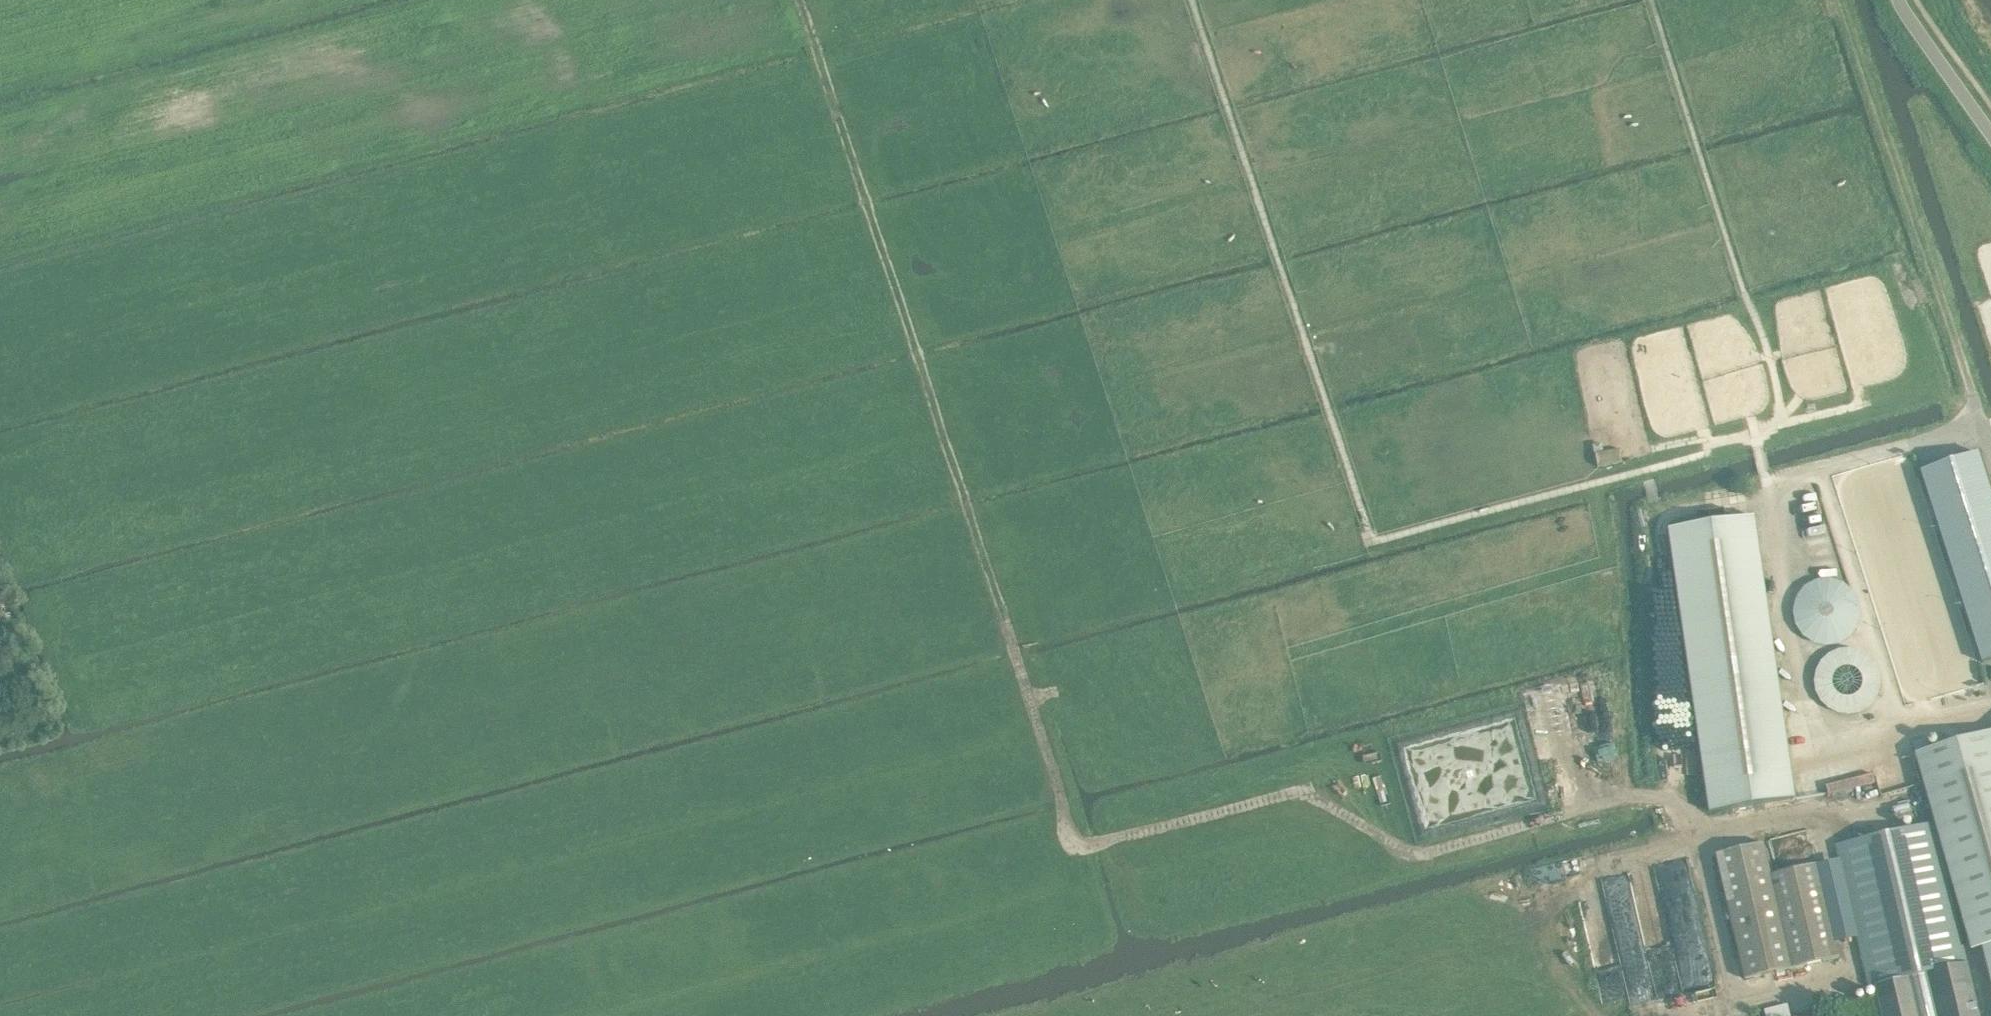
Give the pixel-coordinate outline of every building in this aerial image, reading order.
[(1598,467),(1622,462),(1620,449),(1595,454),(1598,467)] [(1920,471),(1981,663),(1990,660),(1990,494),(1978,452),(1920,471)] [(1709,812),(1795,798),(1754,517),(1668,529),(1709,812)] [(1915,753),(1971,950),(1982,947),(1990,980),(1990,732),(1915,753)] [(1836,844),(1869,987),(1875,985),(1877,995),(1882,1015),(1937,1015),(1927,973),(1966,964),(1965,962),(1933,822),(1916,825),(1836,844)] [(1762,844),(1715,855),(1744,980),(1838,958),(1816,865),(1769,875),(1762,844)] [(1927,973),(1937,1015),(1978,1015),(1966,964),(1927,973)]
